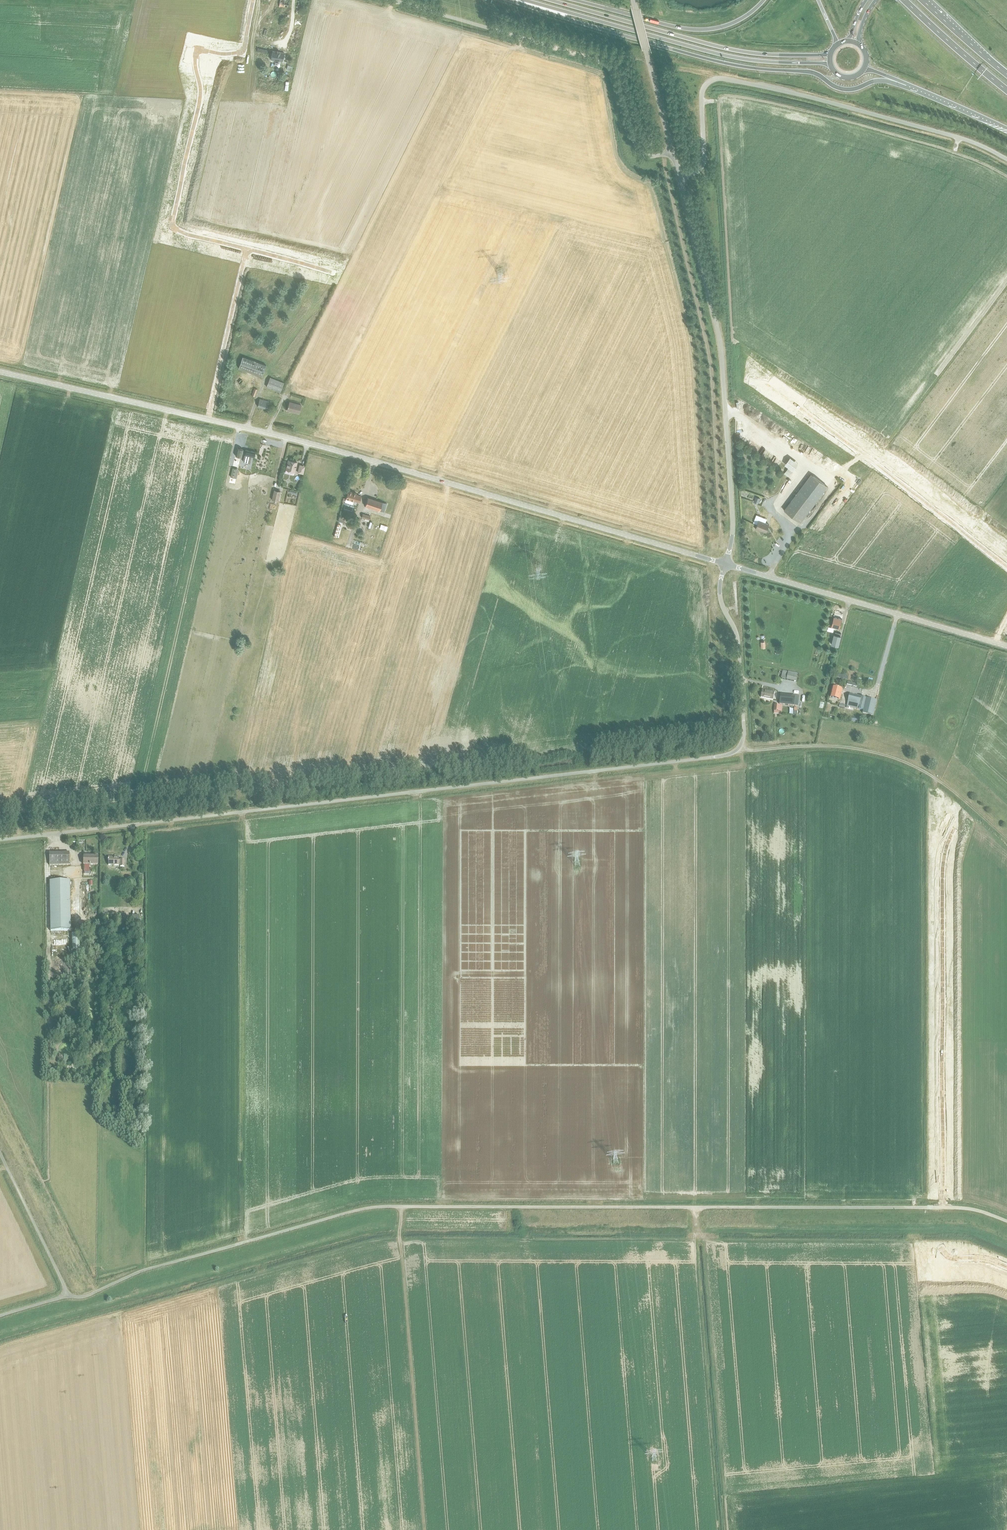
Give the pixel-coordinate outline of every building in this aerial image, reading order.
[(271,59),(282,62),(284,53),(280,52),(277,51),(277,52),(273,51),(271,59)] [(238,368),(262,376),(266,365),(242,356),(238,368)] [(266,386),(280,392),(284,383),(270,377),(266,386)] [(257,406),(266,409),(269,401),(260,399),(257,406)] [(287,410),(299,413),(301,405),(289,402),(287,410)] [(234,460),(240,462),(243,449),(237,448),(234,460)] [(254,457),(255,452),(246,450),(244,457),(251,459),(251,456),(254,457)] [(293,474),(294,471),(295,471),(297,462),(288,460),(285,472),(293,474)] [(811,474),(784,510),(800,522),(828,486),(811,474)] [(272,500),(278,501),(280,491),(274,490),(272,500)] [(346,498),(354,501),(359,502),(361,496),(356,494),(357,493),(348,490),(346,498)] [(365,506),(380,510),(382,502),(368,497),(365,506)] [(346,502),(345,509),(353,510),(355,503),(346,502)] [(755,529),(759,530),(759,529),(766,532),(769,524),(759,520),(755,529)] [(833,616),(831,626),(840,628),(842,619),(833,616)] [(838,646),(841,636),(834,634),(831,644),(838,646)] [(781,679),(786,680),(797,682),(798,674),(783,671),(781,679)] [(838,694),(839,689),(832,687),(830,698),(839,700),(841,695),(838,694)] [(761,697),(773,700),(775,692),(762,689),(761,697)] [(779,704),(797,706),(799,696),(780,694),(779,704)] [(850,707),(858,709),(861,697),(849,694),(846,706),(850,707)] [(861,697),(858,709),(863,710),(863,713),(873,715),(877,700),(861,697)] [(49,853),(49,865),(70,865),(69,853),(49,853)] [(83,865),(98,865),(98,856),(84,856),(83,865)] [(120,867),(124,867),(124,860),(120,860),(119,860),(119,858),(116,858),(116,857),(109,857),(108,859),(108,860),(108,865),(119,866),(119,865),(120,865),(120,867)] [(51,888),(51,909),(51,932),(71,931),(70,909),(70,881),(51,881),(51,888)]
